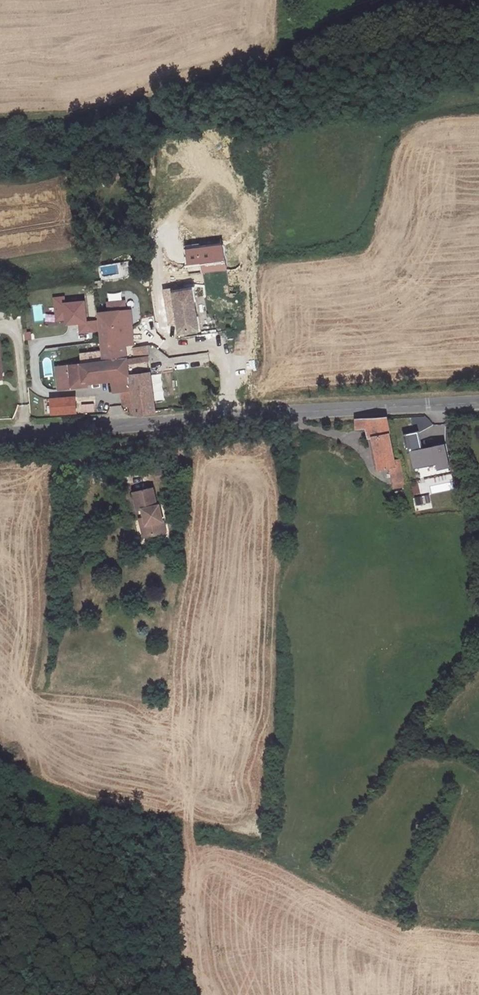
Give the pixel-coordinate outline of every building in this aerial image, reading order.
[(186,268),(200,266),(201,273),(225,271),(222,245),(184,249),(186,268)] [(193,293),(191,282),(171,285),(176,327),(192,325),(196,325),(195,314),(193,298),(193,293)] [(77,295),(58,298),(57,291),(47,293),(50,315),(59,314),(60,319),(72,317),(74,327),(88,325),(87,315),(80,316),(77,295)] [(128,337),(124,337),(122,316),(129,316),(128,304),(122,305),(121,295),(105,297),(105,308),(95,309),(100,355),(123,352),(126,352),(130,352),(129,341),(128,337)] [(193,298),(195,314),(203,313),(201,297),(193,298)] [(37,322),(44,320),(41,305),(34,306),(37,322)] [(203,313),(195,314),(196,325),(192,325),(192,327),(205,325),(203,313)] [(122,316),(124,337),(128,337),(131,337),(129,316),(122,316)] [(147,339),(129,341),(130,352),(126,352),(127,369),(150,366),(147,339)] [(131,406),(127,369),(125,370),(123,352),(100,355),(53,360),(56,383),(71,381),(70,375),(111,372),(112,384),(122,383),(125,405),(131,406)] [(150,366),(127,369),(131,406),(135,407),(153,406),(150,366)] [(74,407),(72,391),(49,393),(50,409),(74,407)] [(387,468),(391,489),(402,487),(396,456),(391,456),(385,418),(353,420),(354,429),(363,428),(366,438),(371,438),(377,470),(387,468)] [(417,433),(404,436),(408,452),(420,449),(417,433)] [(414,469),(434,465),(436,471),(450,468),(444,445),(410,452),(414,469)] [(170,451),(156,454),(157,464),(172,461),(170,451)] [(153,473),(133,476),(137,497),(141,496),(144,512),(141,512),(143,523),(165,518),(160,491),(157,491),(153,473)] [(416,505),(431,503),(430,494),(415,497),(416,505)]
